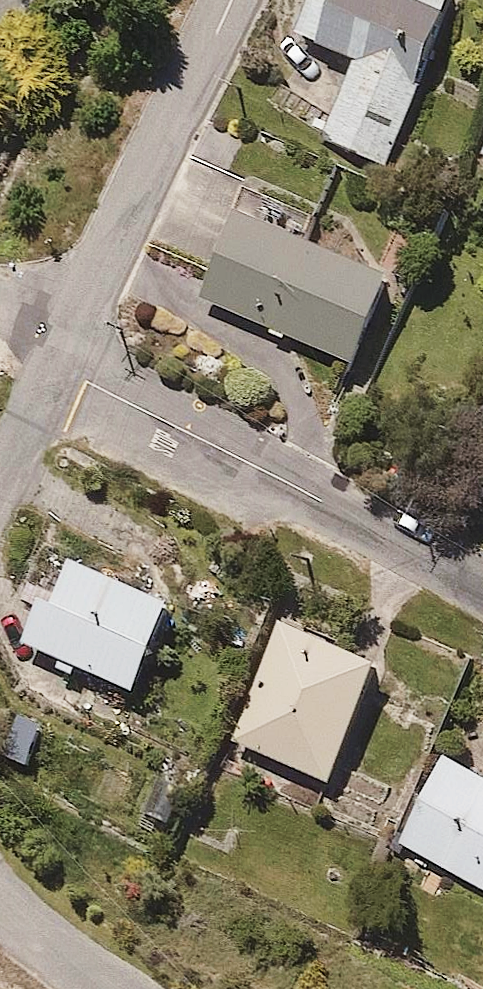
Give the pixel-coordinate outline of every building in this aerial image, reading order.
[(259,19),(320,39),(284,123),(353,149),(412,0),(268,0),(259,19)] [(446,135),(482,151),(482,59),(446,135)] [(364,259),(210,199),(171,284),(323,352),(364,259)] [(0,600),(0,633),(105,680),(144,592),(44,547),(24,593),(7,587),(0,600)] [(344,645),(249,607),(194,722),(290,764),(344,645)] [(362,826),(482,893),(482,781),(409,741),(362,826)]
